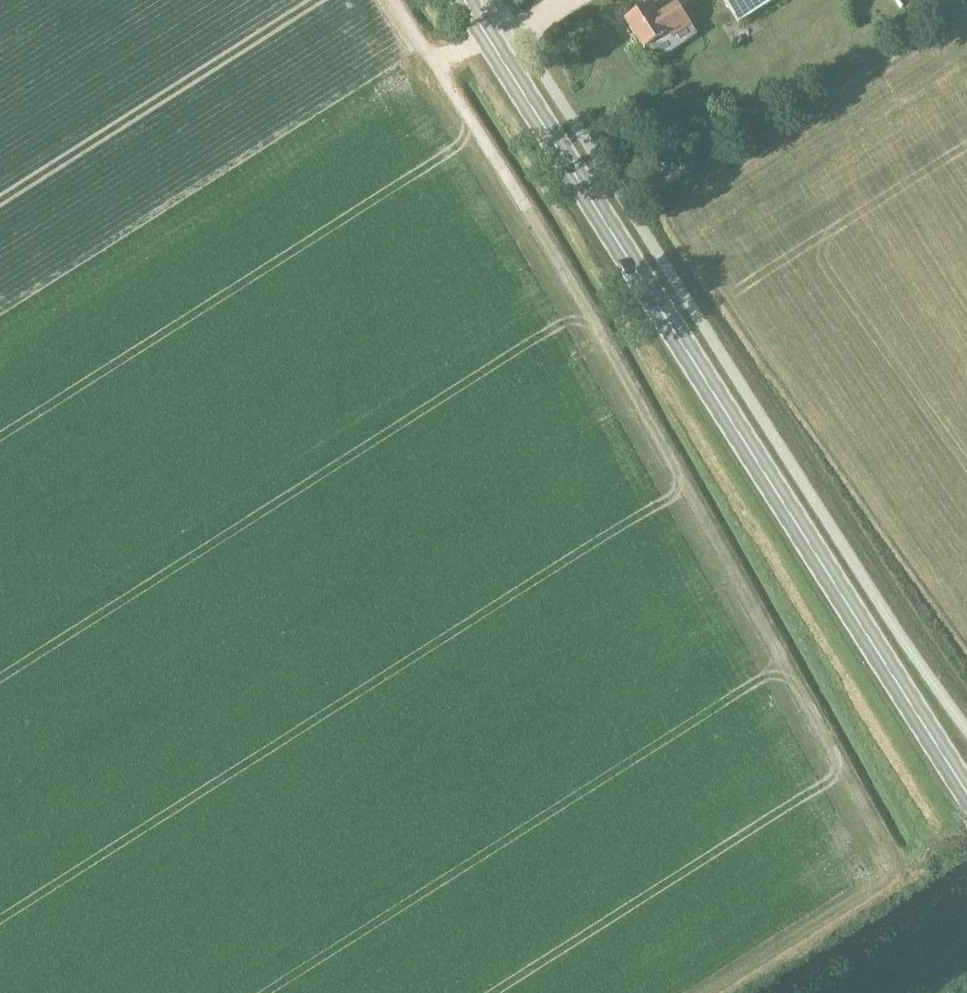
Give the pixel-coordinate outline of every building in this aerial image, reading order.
[(778,0),(722,0),(739,26),(778,0)] [(626,20),(644,49),(668,34),(672,39),(692,26),(678,4),(659,17),(651,4),(626,20)]
